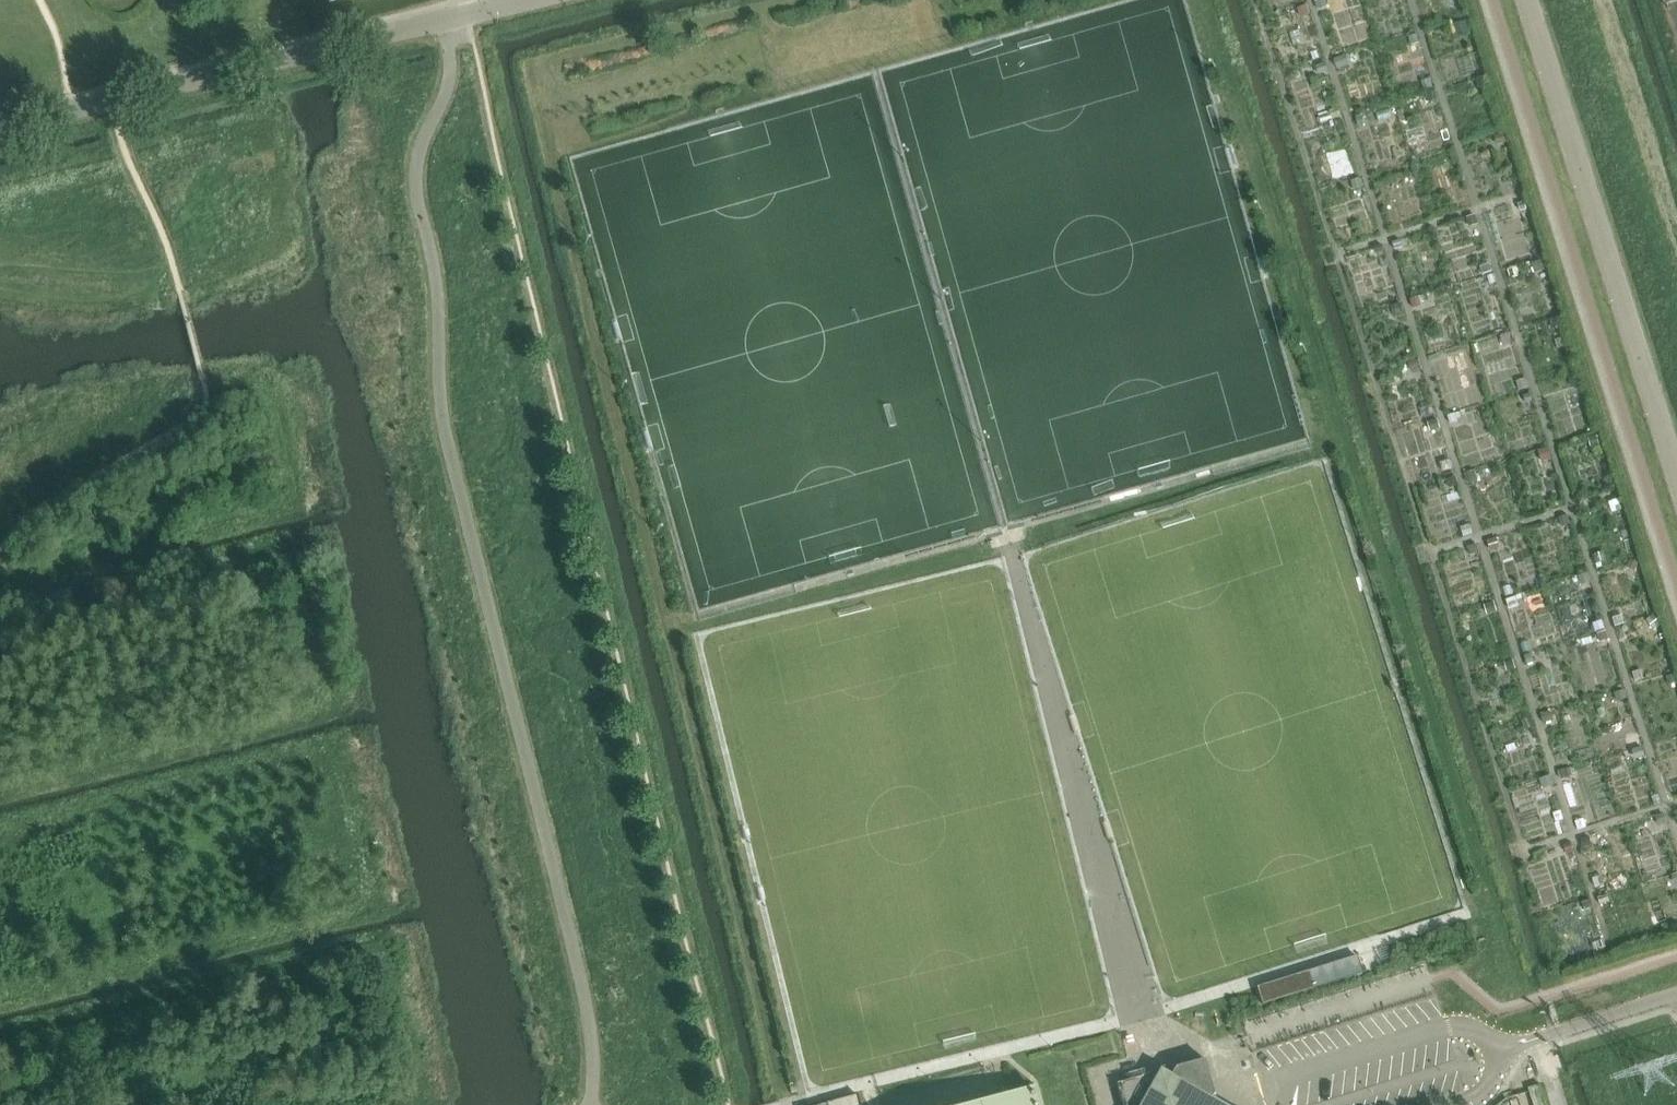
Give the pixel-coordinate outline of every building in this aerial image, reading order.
[(1312,989),(1307,972),(1257,988),(1262,1005),(1312,989)] [(1204,1059),(1174,1067),(1170,1067),(1166,1066),(1163,1067),(1160,1067),(1158,1068),(1156,1069),(1152,1070),(1149,1073),(1146,1075),(1116,1083),(1122,1104),(1217,1104),(1204,1059)] [(966,1104),(1039,1104),(1034,1086),(966,1104)]
